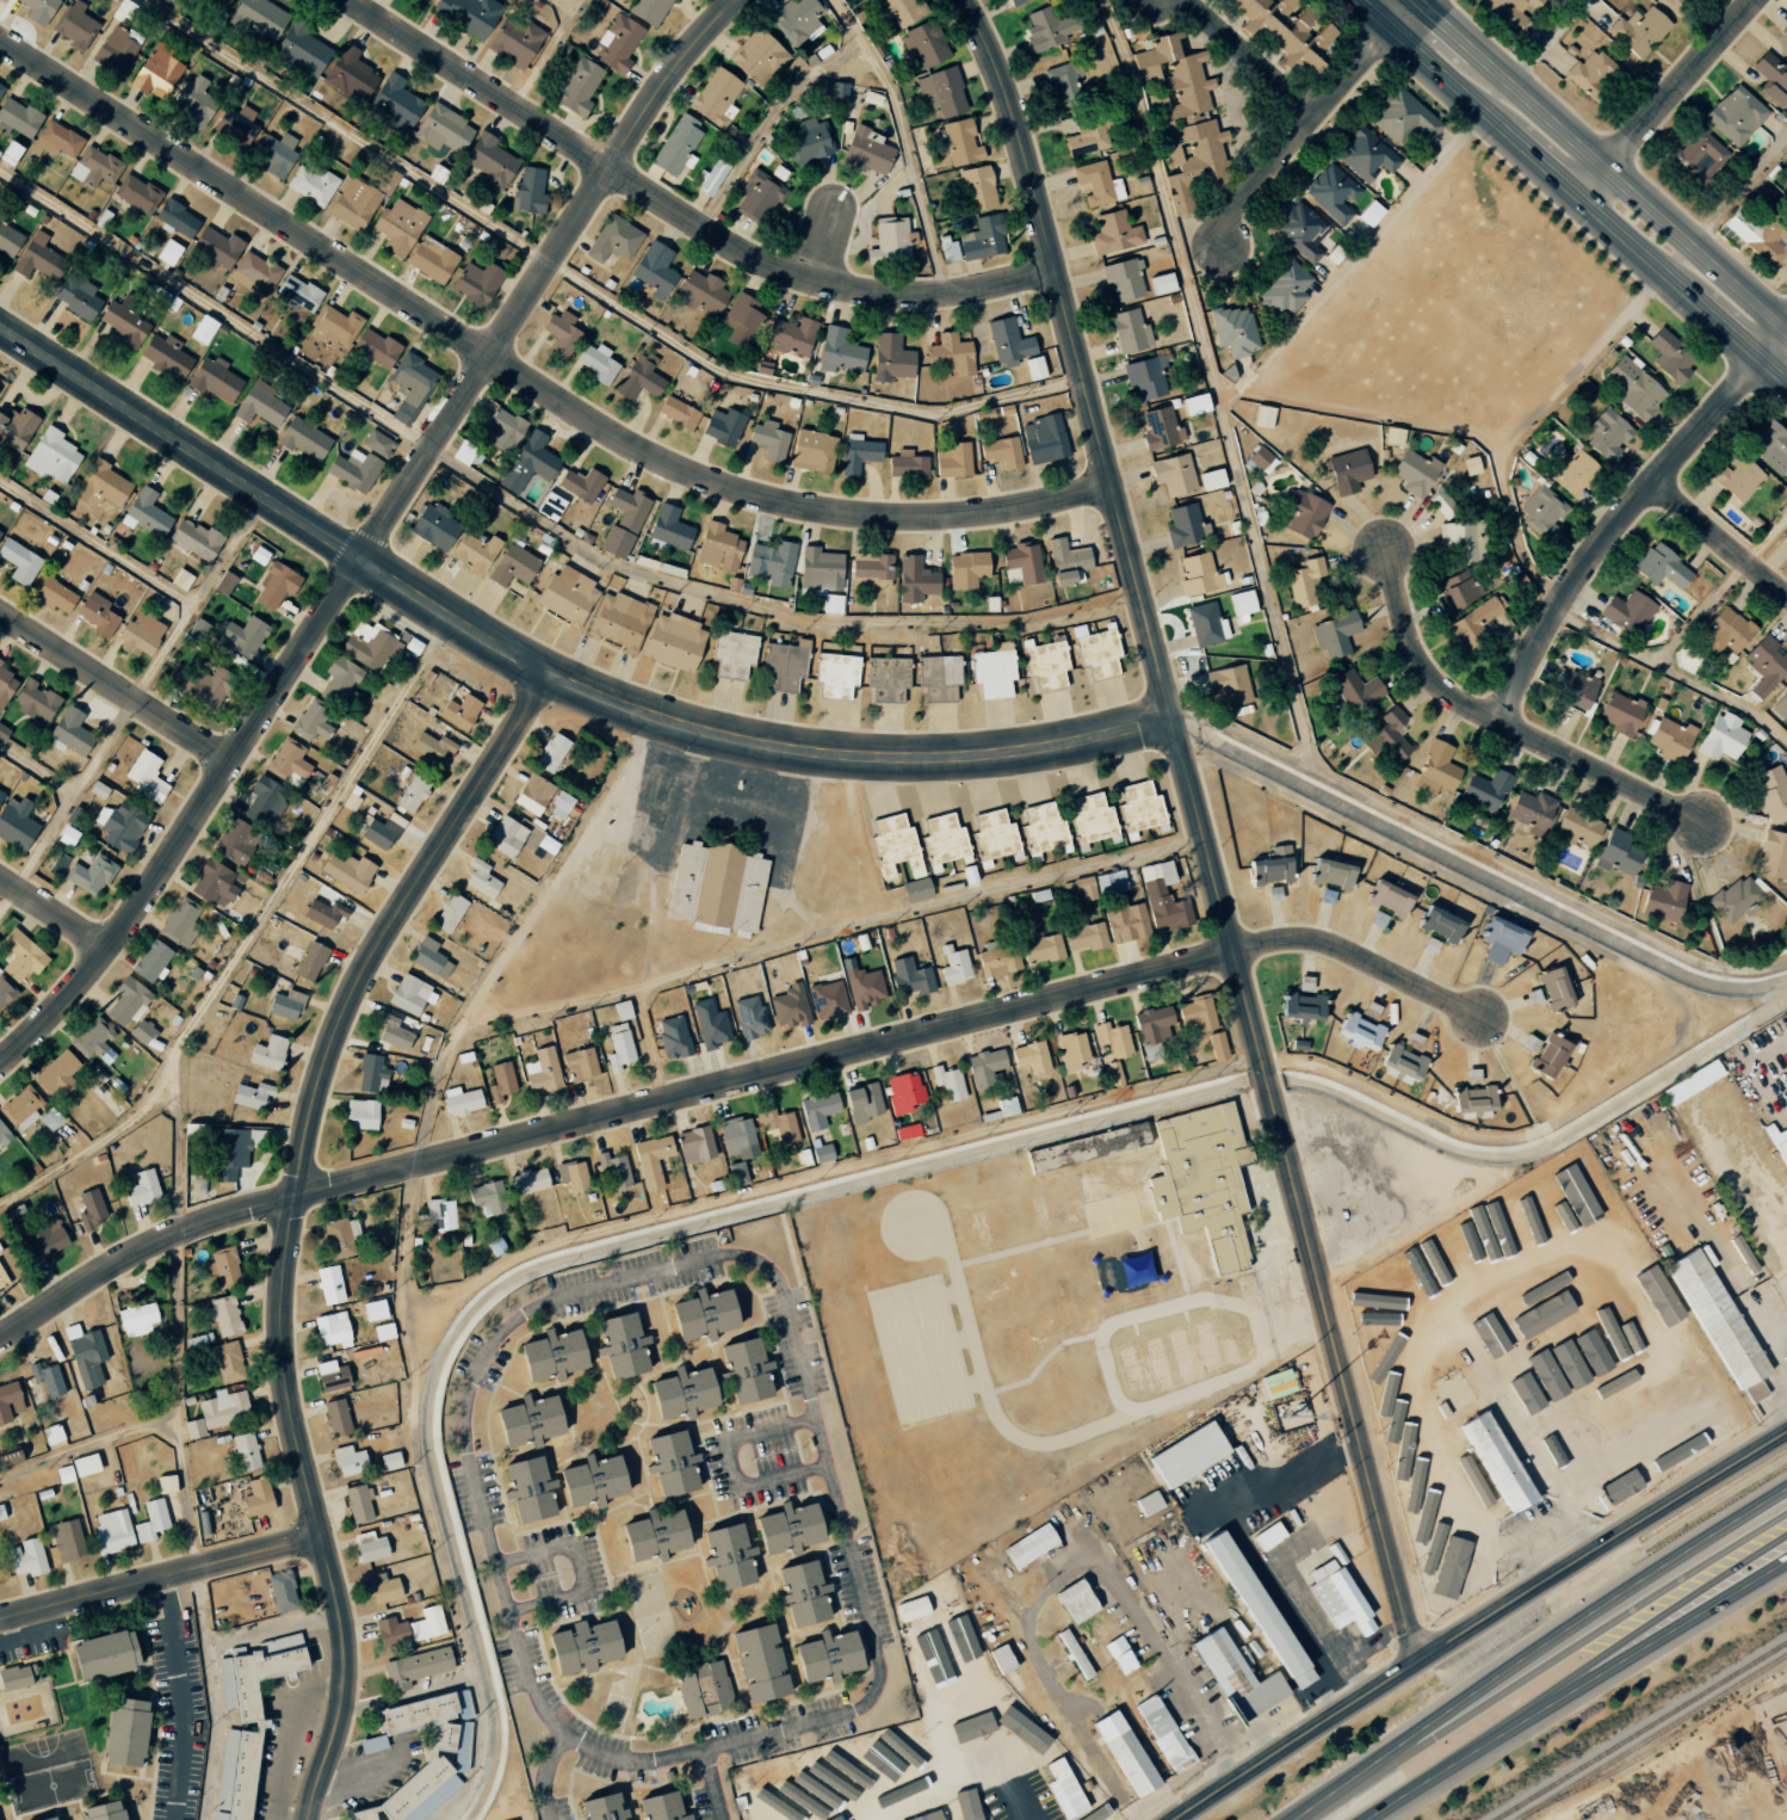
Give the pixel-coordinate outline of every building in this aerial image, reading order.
[(58,0),(16,0),(30,7),(25,18),(44,28),(58,0)] [(79,0),(71,0),(52,31),(82,50),(98,24),(80,13),(85,4),(79,0)] [(126,0),(119,0),(110,14),(125,23),(135,5),(126,0)] [(223,10),(230,0),(207,0),(223,10)] [(263,0),(238,0),(228,19),(273,42),(288,13),(263,0)] [(503,5),(495,0),(437,0),(431,11),(482,41),(503,5)] [(672,0),(635,0),(628,13),(654,29),(672,0)] [(822,11),(814,0),(792,0),(769,18),(794,49),(822,27),(814,17),(822,11)] [(923,15),(916,0),(880,0),(893,29),(923,15)] [(1336,32),(1325,23),(1314,17),(1300,10),(1296,0),(1279,0),(1274,5),(1268,1),(1269,0),(1225,0),(1246,18),(1240,29),(1248,36),(1256,27),(1284,52),(1278,62),(1286,69),(1290,64),(1314,76),(1336,32)] [(1476,2),(1513,33),(1526,18),(1519,13),(1526,5),(1533,11),(1543,0),(1478,0),(1476,2)] [(1674,15),(1688,0),(1657,0),(1674,15)] [(1025,13),(1030,26),(1024,28),(1031,50),(1079,34),(1072,15),(1056,21),(1050,5),(1025,13)] [(1639,61),(1671,25),(1648,5),(1639,16),(1633,11),(1624,21),(1618,16),(1605,31),(1639,61)] [(595,59),(622,77),(631,61),(626,58),(644,30),(616,12),(597,43),(603,47),(595,59)] [(521,70),(545,33),(525,20),(521,26),(505,15),(485,47),(521,70)] [(899,33),(918,71),(950,55),(932,18),(899,33)] [(92,58),(120,75),(141,39),(114,22),(92,58)] [(332,46),(286,23),(272,53),(282,59),(279,66),(292,72),(295,66),(317,77),(332,46)] [(760,88),(790,57),(758,26),(728,58),(760,88)] [(1230,176),(1220,142),(1228,140),(1226,130),(1216,132),(1212,119),(1208,119),(1209,79),(1202,79),(1198,62),(1207,60),(1203,42),(1159,76),(1155,63),(1179,56),(1173,32),(1149,38),(1151,48),(1131,54),(1134,65),(1157,94),(1150,93),(1150,107),(1166,108),(1162,93),(1172,90),(1190,156),(1181,163),(1168,218),(1180,214),(1181,190),(1230,176)] [(172,50),(157,40),(128,84),(145,95),(148,91),(162,100),(184,66),(168,56),(172,50)] [(322,79),(362,104),(379,76),(354,60),(360,51),(345,42),(322,79)] [(1621,73),(1594,48),(1578,64),(1575,61),(1562,74),(1593,103),(1621,73)] [(1780,66),(1764,51),(1750,66),(1765,80),(1758,88),(1781,109),(1786,103),(1786,59),(1780,66)] [(556,105),(583,119),(591,103),(587,101),(604,70),(575,54),(558,86),(564,89),(556,105)] [(1043,71),(1053,100),(1087,88),(1077,60),(1043,71)] [(968,110),(953,65),(914,78),(919,93),(924,92),(930,108),(936,106),(940,119),(968,110)] [(735,109),(729,105),(743,83),(714,66),(688,108),(723,130),(735,109)] [(400,88),(405,81),(388,71),(364,111),(397,132),(400,126),(408,131),(425,103),(400,88)] [(217,111),(202,91),(209,86),(201,77),(174,98),(196,127),(217,111)] [(1702,120),(1737,149),(1768,111),(1734,82),(1702,120)] [(1367,118),(1398,146),(1413,129),(1428,142),(1443,126),(1397,85),(1367,118)] [(42,114),(3,96),(0,103),(0,123),(31,138),(42,114)] [(432,102),(412,137),(437,151),(441,143),(459,154),(475,127),(432,102)] [(211,129),(242,148),(256,126),(250,122),(256,113),(241,104),(236,113),(225,106),(211,129)] [(688,169),(695,158),(688,154),(705,126),(680,111),(650,163),(674,177),(681,164),(688,169)] [(794,122),(796,129),(785,133),(795,164),(831,153),(821,123),(815,125),(813,116),(794,122)] [(984,160),(982,147),(976,148),(970,117),(942,124),(951,167),(984,160)] [(83,140),(47,118),(27,151),(36,157),(41,149),(54,157),(58,150),(72,159),(83,140)] [(1109,147),(1103,120),(1075,126),(1077,134),(1064,137),(1068,157),(1109,147)] [(894,148),(880,143),(883,135),(854,125),(840,164),(863,172),(864,168),(885,175),(894,148)] [(1364,182),(1379,165),(1389,174),(1400,162),(1360,125),(1334,155),(1364,182)] [(1729,153),(1699,129),(1674,158),(1701,180),(1706,173),(1710,176),(1729,153)] [(519,161),(494,146),(498,140),(481,130),(464,158),(486,172),(479,183),(499,195),(519,161)] [(297,154),(290,150),(297,140),(283,131),(277,141),(264,133),(252,152),(267,161),(261,169),(280,181),(297,154)] [(9,167),(21,148),(8,140),(0,152),(0,161),(9,167)] [(123,163),(84,144),(69,176),(93,188),(98,178),(112,185),(123,163)] [(694,188),(709,197),(728,165),(713,157),(694,188)] [(1086,207),(1125,199),(1120,178),(1109,180),(1105,160),(1072,167),(1075,185),(1087,182),(1089,193),(1084,194),(1086,207)] [(1341,227),(1355,212),(1348,205),(1361,190),(1330,161),(1302,191),(1341,227)] [(427,176),(440,184),(448,172),(435,163),(427,176)] [(317,176),(298,164),(285,186),(321,208),(340,179),(322,168),(317,176)] [(545,169),(520,165),(512,209),(543,215),(546,195),(541,194),(545,169)] [(962,168),(966,210),(995,208),(991,166),(962,168)] [(391,195),(398,171),(384,167),(376,191),(391,195)] [(789,188),(753,169),(732,207),(762,223),(774,201),(780,204),(789,188)] [(113,198),(151,215),(162,191),(124,174),(113,198)] [(329,215),(362,231),(380,192),(347,176),(329,215)] [(388,237),(381,247),(401,260),(428,217),(395,196),(387,209),(383,207),(371,227),(388,237)] [(189,239),(200,219),(165,198),(153,217),(189,239)] [(1313,266),(1323,251),(1311,243),(1327,221),(1295,198),(1274,228),(1283,235),(1278,241),(1313,266)] [(1384,211),(1371,199),(1356,216),(1369,228),(1384,211)] [(23,235),(7,227),(13,216),(0,209),(0,255),(10,261),(23,235)] [(1094,215),(1098,233),(1089,235),(1094,255),(1144,244),(1140,225),(1128,228),(1124,209),(1094,215)] [(626,261),(644,234),(610,212),(584,254),(600,264),(608,250),(626,261)] [(958,234),(962,261),(1006,253),(1000,213),(974,217),(976,230),(958,234)] [(1786,250),(1786,228),(1770,214),(1755,234),(1730,213),(1719,226),(1772,269),(1786,250)] [(876,248),(864,249),(865,263),(908,260),(906,217),(874,219),(876,248)] [(229,270),(243,241),(229,234),(227,237),(202,226),(190,252),(229,270)] [(12,271),(26,278),(30,269),(55,280),(65,257),(42,247),(47,235),(31,228),(12,271)] [(938,237),(943,263),(957,260),(951,234),(938,237)] [(405,265),(443,284),(458,255),(420,236),(405,265)] [(170,266),(182,248),(167,238),(155,257),(170,266)] [(664,295),(677,274),(665,267),(674,252),(651,238),(629,274),(664,295)] [(252,293),(257,284),(269,291),(282,271),(246,248),(227,277),(252,293)] [(1145,295),(1138,269),(1143,268),(1140,256),(1100,266),(1105,285),(1111,283),(1117,302),(1145,295)] [(1304,295),(1301,294),(1312,276),(1284,259),(1259,299),(1289,318),(1304,295)] [(465,295),(461,301),(481,312),(504,272),(487,262),(482,270),(467,262),(452,288),(465,295)] [(674,296),(716,316),(730,288),(688,267),(674,296)] [(96,286),(68,270),(52,296),(65,304),(63,307),(88,323),(101,301),(91,295),(96,286)] [(323,294),(287,272),(275,291),(310,314),(323,294)] [(169,294),(151,285),(144,297),(163,307),(169,294)] [(724,341),(746,351),(767,306),(736,292),(722,323),(731,327),(724,341)] [(96,324),(138,345),(149,323),(107,302),(96,324)] [(1208,314),(1217,347),(1226,345),(1230,358),(1259,350),(1247,303),(1208,314)] [(349,310),(345,317),(323,304),(306,333),(332,349),(336,341),(347,348),(364,319),(349,310)] [(1109,315),(1119,354),(1153,346),(1147,324),(1142,325),(1138,308),(1109,315)] [(540,329),(555,338),(548,351),(565,360),(581,332),(570,326),(575,317),(561,310),(557,317),(549,313),(540,329)] [(189,338),(206,345),(217,322),(200,314),(189,338)] [(804,359),(818,323),(800,316),(798,324),(774,315),(763,344),(804,359)] [(996,368),(1018,363),(1016,359),(1036,354),(1032,336),(1017,339),(1012,316),(986,321),(996,368)] [(848,329),(824,324),(816,370),(832,372),(833,367),(861,372),(865,347),(845,344),(848,329)] [(351,348),(388,370),(401,348),(365,326),(351,348)] [(1691,371),(1687,367),(1695,358),(1660,327),(1646,342),(1658,353),(1650,362),(1677,386),(1691,371)] [(887,376),(913,377),(914,351),(899,350),(899,334),(874,332),(872,383),(887,383),(887,376)] [(971,341),(956,342),(956,332),(936,333),(937,345),(925,345),(926,370),(954,368),(954,377),(973,376),(971,341)] [(177,350),(181,342),(166,334),(162,340),(150,334),(138,355),(151,362),(149,366),(179,383),(193,359),(177,350)] [(583,343),(574,361),(593,371),(589,377),(607,387),(619,365),(606,358),(611,350),(597,343),(594,349),(583,343)] [(665,381),(650,373),(657,360),(638,349),(614,392),(631,401),(638,388),(656,398),(665,381)] [(390,417),(408,427),(438,371),(403,353),(387,383),(404,392),(390,417)] [(1167,394),(1159,368),(1166,366),(1163,354),(1124,365),(1134,403),(1167,394)] [(1667,393),(1619,354),(1600,378),(1619,393),(1614,400),(1643,423),(1667,393)] [(1024,360),(1030,381),(1045,377),(1040,355),(1024,360)] [(241,379),(224,372),(228,362),(214,357),(212,361),(200,356),(188,385),(231,404),(241,379)] [(233,417),(247,423),(251,415),(277,427),(288,405),(269,397),(274,388),(252,377),(233,417)] [(1185,416),(1209,411),(1205,393),(1181,398),(1185,416)] [(657,413),(671,419),(669,423),(691,433),(700,411),(664,396),(657,413)] [(1146,452),(1185,442),(1181,427),(1176,428),(1170,405),(1142,412),(1147,431),(1141,432),(1146,452)] [(1274,407),(1255,405),(1253,426),(1271,429),(1274,407)] [(39,419),(20,406),(11,420),(0,413),(0,442),(18,453),(39,419)] [(1585,443),(1606,462),(1634,432),(1606,406),(1584,429),(1591,436),(1585,443)] [(495,432),(488,443),(508,455),(526,423),(497,407),(485,427),(495,432)] [(745,415),(726,408),(724,414),(711,409),(701,436),(733,448),(745,415)] [(1020,421),(1029,464),(1068,457),(1059,414),(1020,421)] [(291,447),(319,462),(332,438),(290,416),(276,444),(289,451),(291,447)] [(788,433),(775,430),(777,422),(762,419),(761,425),(752,423),(748,441),(765,444),(762,460),(782,464),(788,433)] [(1771,421),(1747,447),(1778,476),(1786,466),(1786,437),(1771,421)] [(62,487),(81,453),(59,440),(62,433),(45,424),(23,464),(62,487)] [(540,449),(547,436),(530,427),(498,485),(517,496),(530,471),(547,481),(559,460),(540,449)] [(385,459),(395,443),(371,428),(361,444),(385,459)] [(835,435),(795,431),(791,468),(831,472),(835,435)] [(881,462),(882,442),(860,441),(860,434),(843,433),(841,475),(858,476),(859,461),(881,462)] [(979,441),(981,461),(1001,459),(1002,470),(1021,468),(1018,437),(979,441)] [(936,477),(970,476),(969,442),(948,443),(948,451),(935,452),(936,477)] [(1277,462),(1260,444),(1247,457),(1264,475),(1277,462)] [(324,475),(366,493),(381,461),(350,448),(346,459),(333,454),(324,475)] [(1371,477),(1362,448),(1325,458),(1336,497),(1358,491),(1356,482),(1371,477)] [(1419,500),(1442,464),(1431,457),(1427,463),(1405,448),(1389,472),(1405,482),(1401,488),(1419,500)] [(1551,481),(1575,498),(1599,466),(1575,448),(1551,481)] [(887,476),(927,477),(928,456),(912,455),(912,449),(897,449),(897,457),(888,456),(887,476)] [(1197,489),(1188,452),(1148,461),(1153,485),(1163,483),(1166,497),(1197,489)] [(1711,480),(1740,504),(1764,475),(1737,453),(1726,467),(1723,466),(1711,480)] [(94,508),(99,498),(120,508),(131,482),(106,470),(109,463),(91,455),(72,497),(94,508)] [(583,477),(565,468),(556,485),(590,504),(605,477),(589,467),(583,477)] [(1225,487),(1221,468),(1199,472),(1203,491),(1225,487)] [(119,523),(131,529),(134,524),(161,539),(173,518),(150,505),(157,493),(141,484),(119,523)] [(1541,538),(1568,510),(1540,484),(1513,512),(1541,538)] [(1460,508),(1442,485),(1426,497),(1445,520),(1460,508)] [(624,561),(651,498),(632,490),(630,494),(613,487),(606,504),(622,512),(615,527),(609,524),(598,550),(624,561)] [(1312,542),(1329,503),(1294,487),(1285,507),(1294,511),(1285,530),(1312,542)] [(554,522),(565,501),(545,491),(534,512),(554,522)] [(408,532),(445,552),(462,522),(425,502),(408,532)] [(687,549),(693,527),(675,522),(679,507),(658,502),(648,538),(687,549)] [(1207,523),(1201,525),(1194,502),(1167,509),(1172,526),(1165,528),(1171,549),(1211,538),(1207,523)] [(209,563),(223,538),(181,516),(168,541),(209,563)] [(694,562),(734,573),(744,539),(721,532),(723,524),(706,519),(694,562)] [(1483,561),(1481,520),(1441,522),(1443,563),(1483,561)] [(448,556),(482,576),(502,542),(490,535),(485,544),(463,531),(448,556)] [(1046,539),(1054,587),(1081,582),(1079,570),(1091,568),(1087,547),(1065,550),(1063,536),(1046,539)] [(25,588),(42,560),(4,537),(0,544),(0,558),(15,567),(8,578),(25,588)] [(745,575),(769,579),(767,586),(788,590),(796,544),(776,541),(775,548),(750,544),(745,575)] [(1694,571),(1652,541),(1632,569),(1654,585),(1661,576),(1680,590),(1694,571)] [(527,585),(540,560),(507,542),(487,579),(503,588),(509,576),(527,585)] [(1042,583),(1037,543),(1012,546),(1013,548),(1001,550),(1006,584),(1020,582),(1020,586),(1042,583)] [(841,592),(842,554),(818,553),(819,547),(801,546),(799,595),(824,596),(824,591),(841,592)] [(1185,596),(1228,585),(1225,572),(1213,575),(1207,551),(1176,559),(1185,596)] [(988,553),(949,554),(950,590),(976,590),(976,578),(988,578),(988,553)] [(921,555),(899,555),(898,602),(921,603),(921,594),(938,594),(939,570),(920,570),(921,555)] [(851,556),(851,586),(891,586),(891,556),(851,556)] [(1325,575),(1321,556),(1303,559),(1305,567),(1286,571),(1294,608),(1315,604),(1310,578),(1325,575)] [(302,578),(273,560),(257,585),(262,588),(254,601),(272,612),(284,592),(290,596),(302,578)] [(557,564),(535,605),(577,628),(600,587),(557,564)] [(193,575),(177,568),(169,585),(185,592),(193,575)] [(213,591),(228,597),(236,576),(222,570),(213,591)] [(1436,582),(1449,610),(1477,598),(1464,570),(1436,582)] [(32,597),(66,615),(77,595),(44,576),(32,597)] [(587,635),(636,651),(651,606),(602,590),(587,635)] [(1231,593),(1235,624),(1247,622),(1246,613),(1255,612),(1252,590),(1231,593)] [(1636,639),(1656,605),(1630,590),(1623,602),(1610,595),(1598,616),(1636,639)] [(109,639),(117,616),(106,612),(110,600),(85,591),(77,616),(94,623),(90,633),(109,639)] [(823,613),(841,613),(842,595),(823,594),(823,613)] [(1501,611),(1492,596),(1446,626),(1462,651),(1486,636),(1479,625),(1501,611)] [(1185,608),(1196,648),(1229,640),(1224,618),(1219,619),(1214,600),(1185,608)] [(1734,654),(1755,631),(1724,603),(1704,625),(1710,630),(1701,641),(1715,654),(1723,645),(1734,654)] [(118,648),(137,657),(139,652),(149,657),(165,625),(139,611),(133,623),(126,619),(117,635),(123,639),(118,648)] [(1360,632),(1354,612),(1309,625),(1316,649),(1323,646),(1326,660),(1350,653),(1345,636),(1360,632)] [(691,674),(707,627),(667,614),(666,617),(655,613),(640,657),(691,674)] [(268,625),(247,616),(242,628),(223,619),(213,640),(253,658),(268,625)] [(210,625),(195,618),(187,635),(202,642),(210,625)] [(404,642),(371,625),(370,627),(356,620),(339,652),(379,674),(386,661),(392,664),(404,642)] [(1118,675),(1115,657),(1119,657),(1112,621),(1103,623),(1104,630),(1085,634),(1083,624),(1071,627),(1079,667),(1087,665),(1090,681),(1118,675)] [(757,636),(716,630),(711,659),(716,660),(714,677),(744,681),(746,666),(753,667),(757,636)] [(1762,677),(1748,691),(1759,701),(1786,670),(1786,655),(1763,633),(1741,658),(1762,677)] [(1181,650),(1194,650),(1194,636),(1181,636),(1181,650)] [(796,692),(797,678),(805,678),(807,639),(796,639),(795,646),(765,644),(762,690),(796,692)] [(1037,691),(1065,688),(1062,671),(1067,670),(1063,641),(1031,645),(1030,639),(1021,640),(1026,677),(1035,676),(1037,691)] [(1011,697),(1010,681),(1014,680),(1012,642),(996,643),(996,651),(970,653),(971,685),(978,684),(979,699),(1011,697)] [(1697,649),(1676,649),(1676,672),(1697,671),(1697,649)] [(850,700),(850,686),(857,687),(859,656),(816,654),(815,682),(821,682),(820,699),(850,700)] [(325,672),(330,674),(319,697),(338,706),(350,681),(357,684),(364,669),(333,655),(325,672)] [(918,657),(918,685),(924,685),(924,702),(955,702),(955,685),(961,685),(960,656),(918,657)] [(866,688),(873,688),(872,702),(902,703),(902,688),(908,689),(909,659),(867,658),(866,688)] [(1252,701),(1242,664),(1209,672),(1218,709),(1252,701)] [(20,677),(0,665),(0,710),(20,677)] [(214,710),(235,677),(216,666),(209,677),(196,668),(191,676),(183,671),(175,685),(214,710)] [(1360,685),(1349,667),(1330,679),(1353,715),(1386,695),(1374,676),(1360,685)] [(1584,713),(1598,680),(1571,668),(1556,702),(1584,713)] [(32,717),(34,714),(47,722),(60,700),(35,685),(36,683),(26,677),(10,704),(32,717)] [(1769,708),(1782,719),(1786,714),(1786,687),(1769,708)] [(1645,706),(1610,690),(1596,721),(1631,737),(1645,706)] [(467,731),(481,702),(464,694),(459,705),(446,699),(438,717),(467,731)] [(291,731),(310,740),(313,733),(327,740),(333,727),(323,723),(329,710),(306,699),(291,731)] [(1374,757),(1387,746),(1400,760),(1412,749),(1399,735),(1405,730),(1400,724),(1406,718),(1393,704),(1368,726),(1373,732),(1361,743),(1374,757)] [(84,715),(68,705),(44,742),(61,752),(64,747),(82,758),(95,737),(77,726),(84,715)] [(1733,760),(1748,733),(1737,727),(1740,720),(1719,709),(1696,751),(1715,760),(1719,753),(1733,760)] [(1697,729),(1686,723),(1684,728),(1659,716),(1646,742),(1661,749),(1658,756),(1678,766),(1697,729)] [(0,724),(0,741),(2,743),(10,730),(0,724)] [(445,750),(451,754),(457,745),(439,735),(436,740),(419,731),(409,748),(436,764),(445,750)] [(552,774),(569,741),(551,732),(533,765),(552,774)] [(299,759),(306,748),(284,735),(264,769),(297,789),(311,766),(299,759)] [(1451,793),(1461,769),(1446,763),(1453,747),(1432,738),(1412,785),(1435,794),(1438,787),(1451,793)] [(162,761),(141,748),(123,777),(135,784),(132,789),(158,805),(169,787),(152,776),(162,761)] [(1786,803),(1786,787),(1773,751),(1745,761),(1770,826),(1786,820),(1780,805),(1786,803)] [(1489,781),(1471,772),(1459,797),(1495,814),(1513,777),(1495,768),(1489,781)] [(511,803),(536,817),(554,788),(529,773),(511,803)] [(254,795),(243,815),(269,830),(291,792),(258,774),(248,791),(254,795)] [(414,815),(429,783),(410,775),(395,806),(414,815)] [(1507,816),(1529,826),(1526,833),(1540,839),(1557,800),(1537,792),(1534,798),(1518,790),(1507,816)] [(561,820),(573,800),(558,791),(546,812),(561,820)] [(1071,799),(1075,817),(1069,818),(1077,853),(1087,851),(1085,843),(1109,838),(1111,844),(1118,842),(1111,806),(1103,807),(1100,792),(1071,799)] [(24,853),(38,825),(25,818),(32,803),(20,797),(17,803),(6,797),(0,808),(0,840),(24,853)] [(101,805),(92,822),(106,830),(100,841),(128,855),(149,816),(120,800),(114,813),(101,805)] [(1028,863),(1040,861),(1038,851),(1068,845),(1063,820),(1056,822),(1051,802),(1021,808),(1025,826),(1021,827),(1028,863)] [(1554,831),(1590,849),(1603,823),(1567,805),(1554,831)] [(1021,859),(1012,822),(1006,824),(1002,808),(969,816),(982,870),(991,868),(989,859),(1010,854),(1012,861),(1021,859)] [(360,838),(388,852),(403,820),(389,812),(382,825),(370,818),(360,838)] [(938,863),(961,858),(962,864),(970,862),(963,826),(955,828),(952,813),(924,819),(928,836),(921,837),(929,875),(940,872),(938,863)] [(923,876),(912,826),(905,828),(902,814),(871,821),(874,836),(870,837),(880,880),(894,877),(891,864),(906,860),(910,879),(923,876)] [(510,859),(527,830),(501,815),(484,844),(510,859)] [(259,833),(230,818),(212,852),(242,868),(259,833)] [(56,839),(69,847),(77,833),(64,825),(56,839)] [(1607,866),(1630,877),(1641,855),(1629,849),(1634,838),(1611,827),(1592,865),(1605,871),(1607,866)] [(1764,829),(1758,852),(1761,853),(1756,873),(1786,881),(1786,878),(1786,835),(1764,829)] [(558,844),(542,834),(535,846),(551,856),(558,844)] [(767,857),(678,842),(665,918),(736,930),(735,937),(753,940),(767,857)] [(1251,885),(1292,881),(1288,844),(1269,847),(1271,859),(1248,861),(1251,885)] [(117,866),(96,852),(85,870),(73,862),(63,878),(96,899),(117,866)] [(341,861),(329,854),(319,871),(358,895),(376,867),(358,856),(355,861),(345,855),(341,861)] [(500,881),(485,875),(489,865),(471,857),(467,866),(472,868),(464,886),(492,899),(500,881)] [(1308,881),(1348,891),(1354,867),(1314,857),(1308,881)] [(234,871),(204,858),(189,893),(225,909),(234,888),(228,885),(234,871)] [(1139,867),(1152,931),(1192,923),(1187,897),(1179,898),(1166,901),(1163,885),(1174,883),(1170,860),(1139,867)] [(1095,876),(1099,895),(1127,889),(1123,870),(1095,876)] [(1752,903),(1762,895),(1743,872),(1708,903),(1727,925),(1742,913),(1745,917),(1756,908),(1752,903)] [(1073,879),(1076,897),(1095,894),(1091,876),(1073,879)] [(1677,924),(1687,885),(1651,876),(1641,915),(1677,924)] [(901,882),(905,903),(931,898),(928,878),(901,882)] [(1364,903),(1404,917),(1412,894),(1372,880),(1364,903)] [(1320,901),(1332,903),(1334,892),(1322,890),(1320,901)] [(345,908),(313,893),(302,916),(334,931),(345,908)] [(449,935),(466,901),(449,893),(432,927),(449,935)] [(158,933),(186,949),(199,926),(192,922),(201,907),(179,895),(158,933)] [(1151,935),(1141,902),(1103,912),(1112,945),(1151,935)] [(1417,926),(1453,944),(1464,923),(1428,905),(1417,926)] [(1387,916),(1375,910),(1369,923),(1381,929),(1387,916)] [(1482,959),(1500,967),(1506,952),(1517,956),(1527,932),(1488,916),(1478,940),(1488,944),(1482,959)] [(1108,946),(1101,921),(1062,931),(1067,951),(1088,946),(1089,951),(1108,946)] [(13,926),(0,940),(0,943),(13,955),(0,969),(16,984),(29,970),(34,975),(48,959),(13,926)] [(1045,956),(1047,962),(1064,958),(1057,933),(1020,942),(1025,962),(1045,956)] [(433,953),(438,943),(422,936),(409,962),(445,979),(453,963),(433,953)] [(1422,949),(1435,953),(1439,941),(1426,937),(1422,949)] [(150,984),(155,976),(157,977),(174,954),(153,938),(130,970),(150,984)] [(312,984),(328,950),(310,941),(294,975),(312,984)] [(1019,973),(1016,944),(996,946),(996,941),(982,943),(983,951),(978,952),(981,978),(1019,973)] [(972,979),(964,948),(951,952),(949,943),(940,946),(945,966),(939,968),(944,986),(972,979)] [(895,995),(914,990),(916,996),(935,991),(929,966),(913,970),(910,956),(888,961),(895,995)] [(878,965),(844,974),(853,1009),(886,1001),(878,965)] [(1572,1004),(1560,965),(1537,973),(1549,1011),(1572,1004)] [(121,1028),(128,1019),(133,1022),(153,996),(126,975),(113,991),(119,996),(104,1015),(121,1028)] [(422,1002),(432,1006),(438,990),(399,975),(388,1005),(416,1016),(422,1002)] [(14,992),(0,979),(0,1009),(14,992)] [(807,987),(815,1022),(849,1013),(840,979),(807,987)] [(809,1023),(801,981),(787,984),(789,992),(769,996),(775,1029),(809,1023)] [(1541,1001),(1537,989),(1525,992),(1529,1004),(1541,1001)] [(304,995),(286,990),(284,997),(272,993),(266,1013),(296,1022),(304,995)] [(1323,1020),(1324,996),(1283,994),(1282,1016),(1301,1017),(1301,1019),(1323,1020)] [(768,1034),(760,995),(733,1001),(741,1039),(768,1034)] [(1215,1027),(1208,995),(1176,1003),(1181,1024),(1194,1021),(1197,1032),(1215,1027)] [(724,1011),(716,1012),(712,997),(690,1002),(703,1049),(732,1042),(724,1011)] [(631,1018),(627,1001),(614,1004),(618,1021),(631,1018)] [(1169,1039),(1166,1025),(1173,1024),(1168,1005),(1133,1013),(1140,1045),(1169,1039)] [(1373,1051),(1383,1029),(1346,1011),(1336,1033),(1355,1042),(1373,1051)] [(377,1022),(383,1024),(377,1041),(406,1051),(412,1034),(396,1028),(399,1018),(380,1012),(377,1022)] [(690,1055),(684,1016),(657,1020),(664,1059),(690,1055)] [(86,1059),(92,1052),(106,1065),(116,1055),(104,1044),(111,1036),(92,1018),(69,1043),(86,1059)] [(128,1034),(145,1047),(157,1030),(140,1018),(128,1034)] [(1132,1054),(1124,1024),(1108,1028),(1106,1021),(1090,1025),(1096,1046),(1103,1044),(1113,1086),(1123,1083),(1116,1058),(1132,1054)] [(606,1027),(613,1053),(605,1055),(610,1074),(621,1072),(619,1065),(635,1062),(626,1022),(606,1027)] [(1063,1072),(1079,1069),(1077,1062),(1089,1060),(1082,1030),(1054,1036),(1063,1072)] [(1227,1058),(1222,1031),(1207,1034),(1212,1061),(1227,1058)] [(1550,1079),(1570,1044),(1549,1032),(1529,1067),(1550,1079)] [(286,1040),(268,1034),(264,1047),(252,1044),(247,1063),(278,1071),(286,1040)] [(1010,1047),(1014,1068),(1028,1065),(1031,1075),(1049,1071),(1043,1041),(1010,1047)] [(1418,1080),(1427,1059),(1390,1043),(1381,1064),(1418,1080)] [(533,1049),(535,1061),(523,1063),(528,1094),(561,1088),(553,1046),(533,1049)] [(562,1054),(568,1083),(598,1077),(592,1047),(562,1054)] [(32,1078),(48,1095),(53,1091),(60,1098),(76,1083),(69,1076),(80,1065),(64,1048),(32,1078)] [(973,1090),(1000,1085),(997,1071),(1006,1069),(1002,1049),(966,1056),(973,1090)] [(386,1093),(387,1069),(380,1069),(381,1056),(360,1055),(358,1092),(386,1093)] [(500,1095),(516,1091),(509,1061),(488,1066),(493,1084),(486,1085),(491,1106),(502,1103),(500,1095)] [(1668,1101),(1723,1078),(1717,1062),(1661,1085),(1668,1101)] [(930,1066),(934,1086),(942,1084),(945,1102),(965,1099),(959,1067),(940,1071),(939,1065),(930,1066)] [(1382,1073),(1408,1084),(1411,1078),(1384,1067),(1382,1073)] [(924,1101),(916,1069),(884,1078),(893,1116),(910,1111),(909,1105),(924,1101)] [(264,1095),(272,1097),(275,1087),(256,1082),(254,1089),(235,1084),(230,1103),(260,1111),(264,1095)] [(851,1125),(868,1121),(867,1117),(883,1113),(876,1082),(843,1089),(851,1125)] [(34,1110),(43,1102),(27,1083),(0,1108),(0,1112),(19,1133),(39,1115),(34,1110)] [(478,1089),(459,1094),(457,1086),(440,1091),(448,1118),(483,1109),(478,1089)] [(1454,1110),(1494,1109),(1493,1087),(1453,1088),(1454,1110)] [(807,1132),(826,1127),(823,1116),(840,1111),(835,1091),(799,1100),(807,1132)] [(1017,1113),(1014,1096),(996,1100),(1000,1117),(1017,1113)] [(376,1130),(377,1101),(346,1100),(346,1129),(376,1130)] [(1154,1121),(1164,1161),(1157,1161),(1160,1171),(1145,1174),(1149,1184),(1144,1189),(1150,1211),(1156,1210),(1157,1219),(1174,1214),(1176,1229),(1201,1222),(1214,1271),(1250,1265),(1237,1214),(1244,1210),(1233,1166),(1251,1160),(1247,1145),(1242,1146),(1231,1100),(1154,1121)] [(63,1119),(51,1107),(38,1119),(50,1132),(63,1119)] [(755,1112),(760,1131),(776,1128),(780,1146),(799,1142),(792,1111),(775,1115),(773,1108),(755,1112)] [(726,1158),(757,1151),(749,1115),(718,1122),(726,1158)] [(11,1136),(0,1122),(0,1145),(11,1136)] [(1149,1145),(1144,1122),(1026,1149),(1031,1171),(1149,1145)] [(897,1141),(919,1136),(917,1123),(894,1128),(897,1141)] [(1786,1136),(1783,1128),(1775,1133),(1770,1123),(1767,1125),(1786,1163),(1786,1135),(1786,1136)] [(184,1137),(204,1138),(204,1125),(184,1124),(184,1137)] [(681,1164),(715,1158),(709,1126),(676,1131),(681,1164)] [(212,1182),(225,1181),(225,1168),(246,1167),(245,1149),(253,1149),(252,1129),(209,1131),(212,1182)] [(663,1187),(657,1159),(674,1155),(669,1135),(633,1142),(644,1192),(663,1187)] [(811,1147),(815,1163),(833,1159),(829,1143),(811,1147)] [(595,1153),(601,1173),(607,1171),(612,1189),(632,1184),(624,1154),(607,1158),(605,1150),(595,1153)] [(588,1189),(584,1161),(556,1165),(559,1182),(567,1181),(568,1191),(588,1189)] [(128,1208),(160,1199),(151,1168),(133,1173),(136,1185),(122,1188),(128,1208)] [(548,1188),(545,1169),(508,1174),(511,1194),(548,1188)] [(1614,1203),(1595,1170),(1575,1181),(1594,1214),(1614,1203)] [(479,1203),(484,1217),(507,1209),(496,1179),(467,1189),(472,1205),(479,1203)] [(1544,1214),(1543,1184),(1527,1184),(1527,1198),(1520,1198),(1520,1214),(1544,1214)] [(77,1216),(82,1229),(107,1220),(96,1188),(77,1194),(84,1214),(77,1216)] [(434,1230),(455,1229),(454,1198),(425,1200),(425,1215),(416,1215),(416,1220),(433,1219),(434,1230)] [(1501,1212),(1497,1199),(1485,1204),(1489,1217),(1501,1212)] [(322,1224),(331,1260),(355,1254),(351,1240),(360,1237),(355,1216),(322,1224)] [(37,1262),(69,1243),(54,1219),(23,1237),(37,1262)] [(209,1251),(217,1286),(240,1281),(232,1246),(209,1251)] [(1699,1246),(1667,1263),(1733,1391),(1766,1374),(1699,1246)] [(6,1254),(0,1256),(0,1289),(18,1280),(6,1254)] [(1685,1315),(1654,1263),(1633,1276),(1664,1328),(1685,1315)] [(315,1269),(323,1305),(345,1300),(336,1264),(315,1269)] [(737,1327),(728,1289),(699,1296),(669,1303),(678,1341),(709,1334),(708,1333),(737,1327)] [(1513,1317),(1525,1338),(1574,1311),(1563,1290),(1513,1317)] [(235,1296),(211,1299),(216,1336),(240,1333),(235,1296)] [(361,1303),(365,1321),(386,1317),(382,1298),(361,1303)] [(149,1324),(158,1321),(153,1302),(117,1310),(123,1338),(151,1332),(149,1324)] [(351,1346),(344,1311),(314,1316),(320,1346),(339,1343),(340,1348),(351,1346)] [(647,1371),(640,1340),(639,1341),(632,1311),(594,1319),(601,1351),(603,1351),(609,1379),(647,1371)] [(98,1329),(80,1334),(76,1323),(62,1327),(80,1389),(103,1383),(97,1362),(106,1359),(98,1329)] [(374,1340),(393,1338),(392,1323),(373,1324),(374,1340)] [(1614,1359),(1593,1323),(1574,1335),(1595,1370),(1614,1359)] [(1703,1391),(1723,1379),(1692,1328),(1672,1340),(1703,1391)] [(586,1367),(577,1329),(551,1335),(551,1334),(517,1341),(526,1381),(557,1373),(557,1374),(586,1367)] [(719,1344),(730,1404),(770,1396),(765,1365),(762,1366),(757,1337),(719,1344)] [(1526,1358),(1546,1399),(1588,1378),(1568,1337),(1526,1358)] [(218,1385),(245,1377),(234,1340),(207,1348),(218,1385)] [(335,1367),(334,1360),(315,1363),(320,1391),(349,1386),(346,1365),(335,1367)] [(58,1364),(63,1391),(71,1390),(66,1362),(58,1364)] [(64,1394),(54,1364),(36,1370),(46,1400),(64,1394)] [(648,1379),(657,1421),(692,1414),(692,1410),(716,1405),(708,1367),(681,1373),(681,1372),(648,1379)] [(1261,1377),(1269,1399),(1296,1389),(1288,1367),(1261,1377)] [(1543,1402),(1526,1371),(1507,1381),(1524,1413),(1543,1402)] [(1742,1389),(1750,1403),(1766,1393),(1758,1379),(1742,1389)] [(12,1421),(10,1413),(22,1410),(16,1381),(0,1384),(0,1423),(12,1421)] [(243,1389),(224,1394),(223,1388),(212,1391),(214,1397),(197,1401),(204,1429),(250,1419),(243,1389)] [(563,1435),(554,1395),(528,1400),(495,1407),(503,1447),(530,1441),(531,1442),(563,1435)] [(322,1402),(331,1438),(352,1433),(342,1397),(322,1402)] [(1485,1409),(1459,1423),(1507,1514),(1533,1500),(1485,1409)] [(204,1435),(200,1417),(183,1422),(187,1440),(204,1435)] [(1228,1452),(1209,1420),(1148,1457),(1167,1489),(1228,1452)] [(260,1467),(251,1431),(231,1436),(240,1472),(260,1467)] [(362,1450),(352,1452),(350,1444),(331,1449),(338,1477),(368,1470),(362,1450)] [(20,1461),(15,1449),(0,1454),(0,1468),(20,1461)] [(400,1468),(398,1452),(379,1454),(381,1470),(400,1468)] [(70,1460),(75,1478),(100,1471),(94,1453),(70,1460)] [(566,1507),(597,1500),(625,1493),(617,1455),(591,1461),(591,1460),(557,1467),(566,1507)] [(502,1464),(508,1490),(501,1492),(504,1501),(511,1500),(516,1524),(554,1515),(547,1484),(540,1456),(502,1464)] [(54,1469),(59,1484),(74,1480),(70,1465),(54,1469)] [(158,1494),(176,1492),(174,1475),(156,1477),(158,1494)] [(273,1512),(268,1477),(247,1480),(249,1496),(241,1497),(244,1516),(273,1512)] [(352,1524),(373,1519),(368,1501),(372,1500),(367,1483),(343,1489),(352,1524)] [(147,1521),(132,1524),(137,1544),(155,1540),(153,1532),(169,1528),(161,1498),(142,1502),(147,1521)] [(762,1555),(790,1549),(791,1555),(799,1554),(798,1547),(822,1542),(814,1504),(787,1509),(787,1508),(754,1515),(762,1555)] [(688,1547),(680,1507),(645,1515),(646,1518),(621,1524),(629,1561),(655,1555),(657,1562),(665,1560),(664,1553),(688,1547)] [(134,1546),(124,1508),(90,1517),(100,1555),(134,1546)] [(86,1555),(75,1518),(48,1526),(59,1563),(86,1555)] [(1259,1551),(1286,1538),(1278,1522),(1252,1535),(1259,1551)] [(753,1582),(740,1523),(702,1531),(708,1558),(707,1558),(714,1591),(753,1582)] [(1010,1567),(1058,1546),(1048,1524),(1000,1546),(1010,1567)] [(1294,1691),(1313,1679),(1222,1528),(1202,1540),(1294,1691)] [(373,1538),(372,1531),(354,1534),(359,1562),(388,1557),(384,1536),(373,1538)] [(46,1572),(38,1536),(18,1541),(19,1546),(7,1549),(12,1575),(28,1572),(29,1576),(46,1572)] [(1469,1545),(1446,1538),(1430,1593),(1453,1600),(1469,1545)] [(1352,1620),(1361,1636),(1372,1630),(1330,1547),(1319,1552),(1324,1563),(1303,1574),(1331,1630),(1352,1620)] [(789,1628),(829,1619),(823,1593),(829,1591),(825,1569),(816,1571),(813,1560),(776,1568),(789,1628)] [(276,1613),(298,1608),(288,1569),(266,1575),(276,1613)] [(363,1577),(366,1586),(384,1580),(381,1570),(363,1577)] [(401,1598),(397,1578),(368,1584),(372,1604),(401,1598)] [(1073,1624),(1098,1609),(1079,1578),(1054,1593),(1073,1624)] [(929,1614),(923,1595),(895,1604),(901,1623),(929,1614)] [(410,1640),(444,1634),(439,1604),(419,1608),(421,1620),(406,1622),(410,1640)] [(381,1648),(409,1641),(404,1621),(393,1624),(390,1615),(373,1620),(381,1648)] [(620,1658),(611,1620),(583,1626),(582,1620),(568,1623),(569,1629),(546,1634),(556,1677),(593,1669),(592,1664),(620,1658)] [(777,1644),(776,1645),(771,1622),(730,1632),(747,1704),(789,1694),(777,1644)] [(1190,1642),(1236,1724),(1288,1695),(1275,1671),(1252,1684),(1219,1626),(1190,1642)] [(130,1629),(69,1643),(78,1681),(139,1667),(130,1629)] [(792,1643),(802,1684),(833,1677),(833,1676),(861,1669),(853,1631),(827,1637),(826,1635),(792,1643)] [(226,1709),(234,1710),(237,1722),(252,1724),(251,1732),(223,1729),(214,1819),(248,1819),(257,1729),(262,1721),(251,1683),(270,1677),(291,1680),(292,1672),(308,1667),(297,1632),(257,1643),(256,1650),(244,1653),(242,1646),(229,1649),(229,1656),(212,1661),(226,1709)] [(1121,1676),(1137,1666),(1119,1635),(1103,1644),(1121,1676)] [(999,1674),(1015,1667),(1004,1644),(988,1651),(999,1674)] [(453,1669),(447,1646),(380,1662),(388,1693),(410,1688),(408,1680),(453,1669)] [(686,1720),(733,1709),(722,1659),(674,1669),(686,1720)] [(1,1692),(32,1684),(26,1663),(0,1670),(0,1687),(1,1692)] [(425,1762),(372,1808),(344,1813),(346,1819),(421,1819),(458,1788),(455,1773),(466,1771),(472,1720),(466,1689),(384,1706),(373,1715),(376,1729),(380,1734),(383,1734),(429,1726),(425,1762)] [(1133,1706),(1172,1774),(1194,1761),(1154,1693),(1133,1706)] [(102,1764),(141,1768),(147,1702),(109,1698),(102,1764)] [(1159,1784),(1114,1709),(1091,1723),(1136,1798),(1159,1784)] [(956,1745),(994,1729),(986,1710),(948,1726),(956,1745)] [(999,1729),(1036,1753),(1047,1736),(1009,1713),(999,1729)] [(889,1776),(901,1767),(897,1762),(906,1755),(886,1729),(874,1738),(869,1732),(860,1738),(889,1776)] [(362,1755),(387,1748),(383,1734),(358,1741),(362,1755)] [(838,1749),(876,1779),(883,1770),(845,1740),(838,1749)] [(871,1777),(824,1749),(808,1774),(850,1799),(858,1785),(864,1789),(871,1777)] [(1060,1756),(1043,1765),(1051,1780),(1045,1784),(1063,1819),(1064,1819),(1086,1809),(1060,1756)] [(823,1802),(829,1796),(801,1769),(793,1778),(809,1795),(813,1792),(823,1802)] [(788,1819),(798,1819),(802,1813),(809,1817),(817,1803),(775,1776),(766,1791),(759,1787),(753,1797),(788,1819)] [(960,1819),(981,1819),(972,1788),(952,1794),(960,1819)] [(639,1819),(687,1819),(681,1790),(635,1800),(639,1819)] [(582,1819),(622,1819),(615,1792),(577,1802),(582,1819)] [(80,1808),(83,1819),(124,1819),(119,1800),(80,1808)] [(937,1809),(904,1819),(941,1819),(937,1809)]
